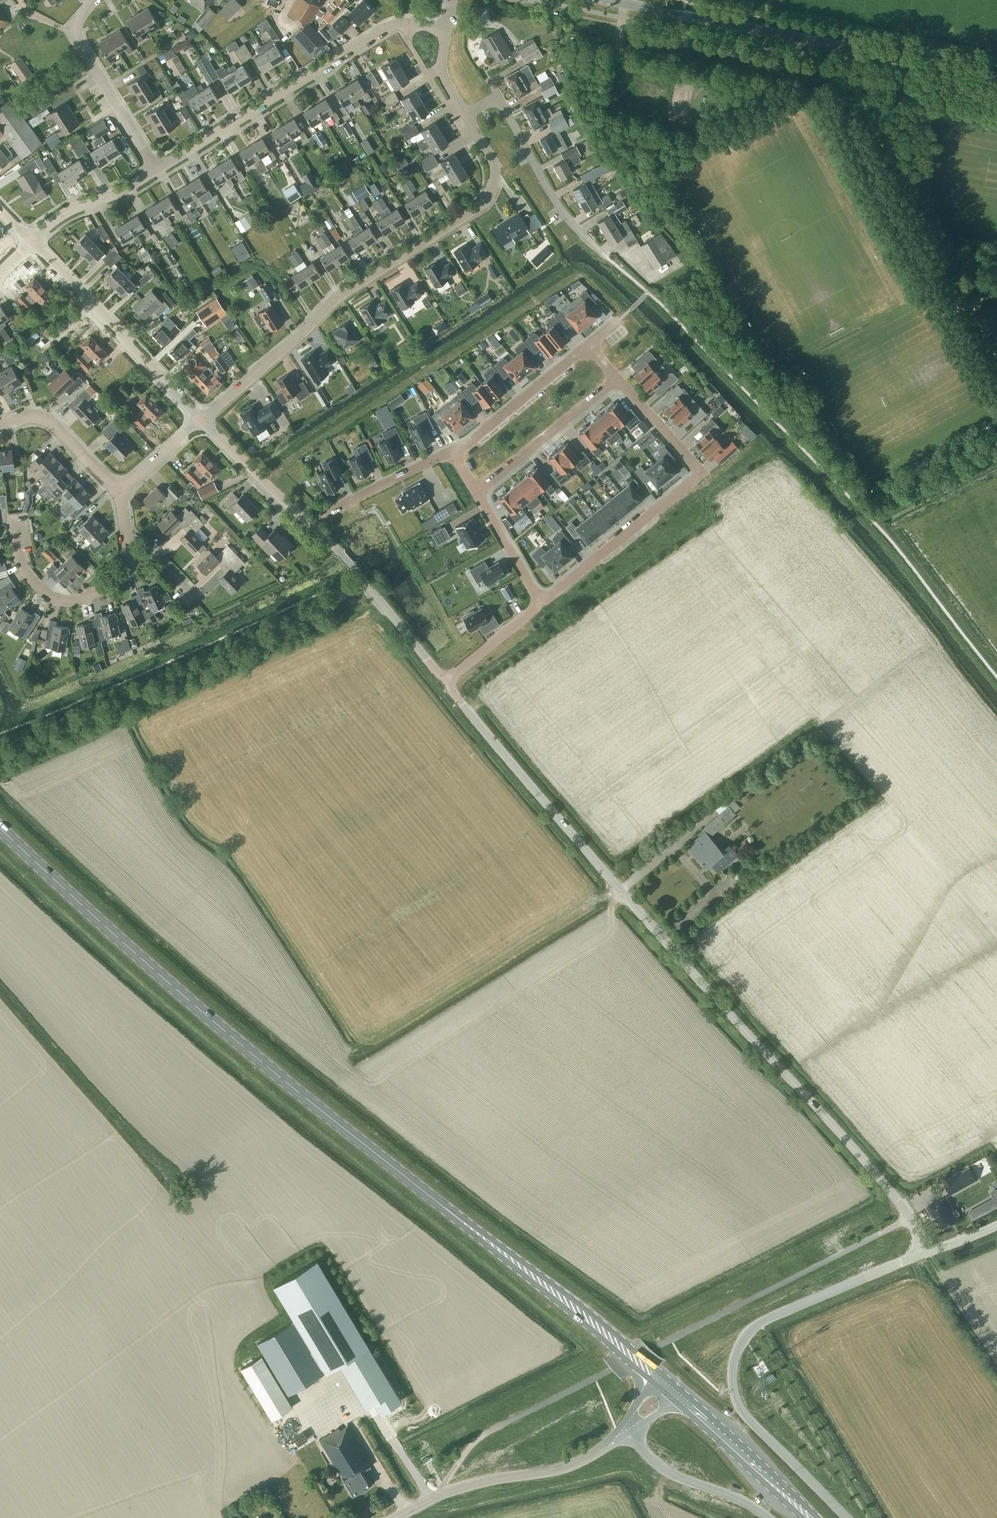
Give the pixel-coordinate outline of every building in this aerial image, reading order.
[(208,6),(212,0),(191,0),(204,10),(204,11),(208,6)] [(237,0),(231,0),(220,10),(228,19),(243,6),(237,0)] [(287,14),(305,25),(291,38),(310,58),(327,43),(308,23),(310,23),(324,0),(295,0),(287,14)] [(349,0),(333,0),(327,8),(330,11),(323,18),(328,22),(349,0)] [(375,10),(365,0),(363,0),(351,12),(348,9),(332,24),(342,34),(351,24),(350,23),(354,19),(359,24),(368,15),(368,16),(375,10)] [(204,11),(204,10),(196,21),(192,26),(199,32),(203,28),(216,13),(208,6),(204,11)] [(157,31),(161,28),(148,8),(137,14),(147,29),(153,25),(157,31)] [(9,22),(0,9),(0,28),(9,22)] [(321,18),(325,12),(320,9),(316,15),(321,18)] [(140,33),(147,29),(137,14),(127,21),(140,42),(144,39),(140,33)] [(268,19),(259,24),(264,31),(267,29),(272,26),(268,19)] [(273,39),(275,42),(280,39),(272,26),(267,29),(273,39)] [(332,37),(322,27),(317,31),(327,42),(332,37)] [(129,53),(133,50),(120,30),(110,37),(119,51),(125,47),(129,53)] [(515,48),(516,50),(511,52),(498,31),(484,39),(490,48),(488,50),(487,53),(489,56),(493,56),(494,55),(498,61),(506,56),(509,60),(519,54),(521,53),(523,57),(539,48),(533,37),(515,48)] [(112,56),(119,51),(110,37),(99,43),(112,64),(116,61),(112,56)] [(230,43),(233,49),(238,45),(235,40),(230,43)] [(247,59),(253,56),(245,43),(239,46),(247,59)] [(267,43),(262,46),(265,51),(274,65),(285,58),(276,44),(270,47),(267,43)] [(242,62),(247,59),(239,46),(234,50),(242,62)] [(274,65),(265,51),(262,46),(257,49),(260,54),(254,57),(263,72),(274,65)] [(526,63),(535,57),(537,59),(543,56),(539,48),(523,57),(526,63)] [(220,76),(212,64),(206,55),(201,58),(206,67),(214,80),(220,76)] [(32,73),(21,57),(10,64),(22,81),(32,73)] [(214,80),(206,67),(201,58),(196,62),(201,70),(209,83),(214,80)] [(388,78),(403,69),(396,58),(382,67),(388,78)] [(563,63),(558,65),(561,71),(567,68),(563,63)] [(241,85),(252,78),(243,64),(236,68),(234,64),(230,67),(241,85)] [(533,75),(531,71),(527,65),(507,77),(509,81),(508,82),(511,88),(533,75)] [(119,66),(115,69),(118,75),(123,73),(119,66)] [(241,85),(230,67),(229,67),(225,70),(227,74),(221,78),(230,92),(241,85)] [(386,86),(391,83),(395,89),(410,80),(403,69),(388,78),(389,78),(383,81),(386,86)] [(374,87),(379,84),(371,71),(366,74),(374,87)] [(134,96),(149,86),(145,80),(150,76),(148,72),(127,85),(134,96)] [(519,97),(539,85),(533,75),(511,88),(515,94),(516,93),(519,97)] [(556,82),(552,75),(539,82),(543,89),(556,82)] [(368,101),(372,99),(367,91),(365,91),(357,79),(347,86),(355,99),(356,98),(363,93),(368,101)] [(187,97),(179,84),(177,80),(172,83),(182,100),(187,97)] [(210,85),(204,89),(201,84),(196,87),(199,92),(208,106),(219,99),(210,85)] [(542,111),(539,105),(560,94),(555,84),(542,91),(544,96),(541,98),(541,97),(529,103),(529,104),(524,107),(526,112),(525,113),(528,118),(542,111)] [(562,87),(566,96),(573,93),(568,84),(562,87)] [(140,106),(161,93),(159,89),(153,93),(149,86),(134,96),(140,106)] [(361,105),(356,98),(355,99),(347,86),(336,92),(344,105),(352,100),(357,108),(361,105)] [(208,106),(199,92),(196,87),(191,90),(194,95),(188,98),(197,113),(208,106)] [(384,103),(396,95),(393,90),(380,98),(384,103)] [(400,115),(422,101),(416,90),(401,99),(406,106),(403,108),(402,106),(397,110),(400,115)] [(387,108),(400,100),(396,95),(384,103),(387,108)] [(336,121),(340,118),(335,110),(334,111),(326,98),(315,105),(323,118),(325,117),(331,113),(336,121)] [(11,99),(0,107),(0,127),(4,133),(9,140),(4,143),(8,147),(12,144),(22,157),(42,142),(32,128),(27,121),(11,99)] [(374,109),(369,101),(361,106),(365,114),(374,109)] [(415,121),(429,112),(422,101),(400,115),(402,119),(408,116),(407,114),(410,113),(415,121)] [(583,111),(578,101),(571,105),(576,114),(583,111)] [(58,122),(73,113),(66,102),(46,115),(48,119),(54,116),(58,122)] [(152,126),(168,116),(163,110),(169,106),(167,102),(146,115),(152,126)] [(329,125),(325,117),(323,118),(315,105),(304,112),(312,125),(321,120),(325,127),(329,125)] [(190,117),(183,107),(176,112),(182,122),(190,117)] [(552,127),(566,119),(560,109),(545,117),(542,111),(528,118),(531,124),(532,123),(535,128),(541,125),(541,126),(549,122),(552,127)] [(44,120),(42,117),(40,113),(27,121),(32,128),(44,120)] [(59,137),(80,124),(73,113),(58,122),(62,129),(56,132),(59,137)] [(159,136),(180,123),(177,119),(172,123),(168,116),(152,126),(159,136)] [(304,141),(308,138),(303,130),(302,131),(294,118),(283,125),(291,138),(293,137),(300,133),(304,141)] [(568,148),(560,131),(569,126),(566,119),(552,127),(554,132),(551,135),(550,134),(541,139),(548,153),(557,148),(560,152),(568,148)] [(119,135),(113,139),(113,138),(106,142),(101,135),(110,130),(104,120),(91,128),(99,140),(110,159),(121,152),(121,151),(126,148),(119,135)] [(354,133),(346,120),(338,125),(346,138),(354,133)] [(403,135),(416,127),(413,121),(400,129),(403,135)] [(420,146),(442,133),(435,122),(421,130),(425,137),(417,142),(420,146)] [(301,150),(293,137),(291,138),(283,125),(272,132),(280,145),(289,139),(297,152),(301,150)] [(407,140),(419,132),(416,127),(403,135),(407,140)] [(327,142),(319,130),(311,135),(319,147),(327,142)] [(422,151),(430,146),(434,152),(449,144),(442,133),(420,146),(422,151)] [(74,138),(84,154),(89,150),(80,134),(74,138)] [(79,157),(84,154),(74,138),(69,141),(79,157)] [(272,160),(276,158),(271,150),(270,151),(262,138),(251,145),(259,158),(261,157),(268,153),(272,160)] [(367,138),(361,142),(369,154),(374,150),(367,138)] [(313,139),(308,142),(311,148),(317,144),(313,139)] [(99,166),(110,159),(99,140),(94,143),(97,148),(91,152),(99,166)] [(8,147),(4,143),(0,146),(0,167),(10,160),(7,156),(12,153),(8,147)] [(268,169),(261,157),(259,158),(251,145),(240,151),(248,165),(253,162),(260,174),(268,169)] [(569,168),(582,161),(579,156),(581,155),(576,146),(562,154),(565,160),(554,165),(561,178),(572,173),(569,168)] [(57,148),(51,152),(54,156),(60,152),(57,148)] [(423,166),(436,158),(432,153),(420,161),(423,166)] [(447,173),(462,164),(455,153),(440,162),(444,169),(435,174),(438,179),(447,173)] [(44,163),(40,156),(35,159),(39,165),(44,163)] [(394,162),(398,169),(408,163),(404,156),(394,162)] [(51,174),(57,170),(49,157),(44,161),(51,174)] [(241,180),(245,177),(240,169),(239,170),(231,157),(220,164),(228,177),(229,176),(236,172),(241,180)] [(67,162),(77,180),(88,173),(80,158),(73,163),(71,159),(67,162)] [(426,172),(439,164),(436,158),(423,166),(426,172)] [(32,170),(39,165),(35,159),(21,167),(25,173),(17,178),(27,194),(23,196),(29,206),(47,195),(32,170)] [(67,162),(66,161),(61,163),(64,168),(58,172),(66,186),(77,180),(67,162)] [(344,162),(337,167),(341,174),(348,169),(344,162)] [(388,168),(384,163),(379,166),(383,172),(388,168)] [(234,184),(229,176),(228,177),(220,164),(209,171),(217,184),(225,179),(230,186),(234,184)] [(462,164),(447,173),(454,184),(468,175),(462,164)] [(585,183),(573,190),(579,200),(591,193),(596,190),(592,183),(596,181),(594,178),(603,172),(599,166),(594,168),(581,176),(582,178),(585,183)] [(319,187),(310,171),(302,175),(306,182),(300,185),(305,195),(319,187)] [(210,199),(213,197),(208,189),(207,189),(199,177),(188,184),(197,197),(198,196),(205,192),(210,199)] [(412,191),(417,189),(410,179),(406,181),(412,192),(412,191)] [(441,195),(446,192),(438,179),(433,182),(441,195)] [(415,197),(412,191),(412,192),(406,181),(401,184),(408,194),(411,199),(405,203),(413,216),(423,209),(415,196),(415,197)] [(302,195),(294,183),(282,191),(290,203),(302,195)] [(364,183),(352,191),(352,192),(358,201),(358,202),(364,198),(371,194),(364,183)] [(621,188),(624,194),(633,189),(629,183),(621,188)] [(203,203),(198,196),(197,197),(188,184),(177,190),(186,203),(194,198),(199,206),(203,203)] [(423,209),(434,202),(426,190),(415,196),(423,209)] [(591,193),(579,200),(586,211),(597,204),(600,209),(605,206),(613,201),(608,194),(601,198),(596,190),(591,193)] [(377,199),(377,200),(374,195),(370,197),(379,213),(379,212),(382,217),(377,221),(385,234),(395,227),(387,215),(384,210),(377,199)] [(179,218),(183,216),(178,208),(176,209),(168,196),(157,203),(166,216),(167,215),(174,211),(179,218)] [(387,215),(395,227),(405,221),(397,208),(391,212),(388,207),(388,206),(382,196),(377,199),(384,210),(387,215)] [(609,215),(598,222),(604,233),(616,225),(621,223),(616,215),(627,208),(622,201),(615,205),(607,210),(609,215)] [(172,223),(167,215),(166,216),(157,203),(147,209),(155,223),(163,217),(168,225),(172,223)] [(197,219),(191,210),(185,213),(191,223),(197,219)] [(364,211),(359,214),(363,219),(367,216),(364,211)] [(250,213),(245,216),(251,226),(255,223),(250,213)] [(369,226),(363,230),(353,214),(349,217),(359,233),(367,245),(377,239),(369,226)] [(503,244),(512,238),(515,241),(522,237),(523,238),(537,229),(528,214),(522,218),(519,214),(494,230),(503,244)] [(148,237),(152,235),(147,227),(145,228),(138,215),(127,222),(135,235),(136,234),(143,230),(148,237)] [(245,216),(235,222),(241,232),(251,226),(245,216)] [(367,245),(359,233),(349,217),(344,220),(354,236),(349,239),(357,252),(367,245)] [(653,217),(650,220),(656,227),(659,224),(653,217)] [(141,242),(136,234),(135,235),(127,222),(116,229),(124,242),(132,236),(137,244),(141,242)] [(616,225),(604,233),(611,243),(623,236),(629,247),(638,241),(634,235),(630,228),(626,230),(621,222),(621,223),(616,225)] [(105,241),(110,237),(102,225),(97,228),(105,241)] [(342,237),(336,227),(335,228),(335,227),(330,230),(337,240),(342,237)] [(180,243),(172,232),(164,238),(172,248),(180,243)] [(83,254),(95,242),(86,233),(74,245),(83,254)] [(341,244),(335,248),(326,233),(321,235),(331,251),(339,263),(349,257),(341,244)] [(640,245),(640,246),(655,269),(669,260),(677,255),(661,233),(655,236),(640,245)] [(339,263),(331,251),(321,235),(316,238),(326,254),(320,257),(328,270),(339,263)] [(232,248),(240,260),(250,254),(242,241),(232,248)] [(103,252),(104,252),(95,242),(83,254),(92,263),(100,256),(107,263),(117,252),(113,247),(106,255),(103,252)] [(468,243),(454,252),(465,270),(467,270),(469,270),(472,268),(473,266),(479,262),(489,256),(481,243),(471,249),(468,243)] [(144,261),(152,256),(148,249),(146,250),(144,246),(140,249),(142,253),(140,254),(144,261)] [(537,266),(550,254),(545,248),(532,261),(537,266)] [(313,262),(307,266),(297,250),(293,253),(303,268),(311,281),(321,274),(313,262)] [(176,262),(169,251),(164,255),(170,266),(176,262)] [(115,263),(122,256),(117,252),(107,263),(114,270),(106,278),(115,287),(129,272),(125,269),(123,271),(117,266),(115,263)] [(311,281),(303,268),(293,253),(288,256),(298,272),(292,275),(300,288),(311,281)] [(438,261),(425,269),(436,287),(436,286),(438,290),(449,284),(447,280),(448,279),(447,278),(456,273),(450,263),(441,268),(438,261)] [(497,269),(493,262),(486,267),(490,273),(497,269)] [(223,270),(220,265),(211,271),(215,276),(223,270)] [(135,284),(130,278),(132,276),(129,272),(115,287),(123,296),(135,284)] [(141,287),(152,276),(147,272),(137,283),(141,287)] [(242,282),(248,292),(259,285),(253,274),(242,282)] [(295,285),(289,275),(283,278),(289,288),(295,285)] [(414,299),(425,293),(418,282),(407,288),(403,282),(391,290),(402,309),(415,301),(414,299)] [(466,291),(461,282),(454,286),(459,295),(466,291)] [(29,295),(38,304),(50,292),(41,283),(29,295)] [(275,297),(267,283),(259,288),(267,302),(275,297)] [(168,288),(162,293),(173,306),(179,300),(168,288)] [(576,297),(571,302),(589,324),(590,323),(591,323),(597,318),(595,316),(597,315),(591,308),(589,305),(594,300),(586,290),(576,297)] [(158,315),(169,306),(163,301),(162,302),(152,291),(134,307),(144,318),(153,310),(158,315)] [(493,300),(487,291),(475,299),(480,307),(493,300)] [(50,292),(38,304),(47,313),(59,301),(50,292)] [(16,299),(30,307),(33,302),(20,293),(16,299)] [(433,306),(427,296),(421,300),(427,309),(433,306)] [(545,301),(549,305),(554,301),(550,296),(545,301)] [(201,319),(222,305),(216,297),(196,311),(201,319)] [(360,308),(372,327),(384,320),(383,318),(393,312),(386,300),(376,306),(372,301),(360,308)] [(565,307),(556,314),(564,325),(570,320),(572,323),(578,330),(580,329),(581,331),(588,326),(587,325),(589,324),(571,302),(565,307)] [(9,317),(1,305),(0,305),(0,327),(1,328),(4,327),(3,326),(6,324),(4,321),(9,317)] [(222,305),(201,319),(207,327),(227,313),(222,305)] [(260,312),(254,316),(261,327),(267,323),(272,330),(283,322),(272,305),(261,312),(260,312)] [(553,312),(549,308),(544,312),(548,317),(553,312)] [(544,332),(558,350),(565,344),(564,342),(566,340),(558,330),(563,326),(555,315),(546,322),(549,328),(544,332)] [(181,329),(175,323),(168,316),(160,324),(161,326),(153,334),(164,346),(174,337),(181,329)] [(351,345),(361,339),(349,320),(339,327),(340,327),(332,332),(343,350),(346,348),(345,347),(350,343),(351,345)] [(178,359),(186,352),(194,344),(190,339),(197,332),(194,328),(170,351),(178,359)] [(40,336),(37,331),(23,340),(27,347),(36,341),(35,339),(40,336)] [(8,332),(3,336),(6,341),(11,338),(8,332)] [(551,356),(558,350),(544,332),(539,336),(534,332),(525,339),(533,350),(539,345),(547,355),(549,354),(551,356)] [(520,338),(517,333),(512,337),(515,342),(520,338)] [(491,343),(496,338),(493,335),(488,339),(491,343)] [(80,348),(89,357),(102,345),(92,336),(80,348)] [(404,342),(407,347),(414,343),(410,338),(404,342)] [(513,357),(527,375),(534,369),(533,367),(535,365),(527,356),(532,352),(523,341),(515,348),(517,353),(513,357)] [(89,357),(98,366),(111,354),(102,345),(89,357)] [(219,353),(214,346),(207,351),(212,358),(219,353)] [(322,354),(318,356),(314,350),(301,358),(314,379),(327,371),(325,367),(336,360),(328,349),(321,353),(322,354)] [(78,350),(73,354),(87,369),(91,364),(78,350)] [(221,354),(212,360),(222,373),(230,367),(227,363),(233,359),(226,350),(221,354)] [(649,350),(631,366),(632,366),(636,370),(638,368),(639,369),(637,372),(634,374),(636,376),(634,377),(640,384),(655,370),(662,364),(649,350)] [(381,361),(375,351),(367,355),(373,366),(381,361)] [(3,356),(8,365),(15,361),(10,352),(3,356)] [(205,379),(209,376),(205,372),(209,368),(196,355),(188,362),(189,363),(183,368),(198,384),(205,378),(205,379)] [(346,361),(343,355),(338,358),(342,363),(343,365),(346,363),(346,361)] [(519,381),(527,375),(513,357),(507,362),(503,359),(494,365),(503,376),(508,371),(516,381),(518,379),(519,381)] [(655,370),(640,384),(646,391),(648,390),(649,391),(652,389),(661,381),(667,388),(678,378),(674,373),(673,372),(669,372),(662,364),(655,370)] [(102,386),(117,374),(110,365),(95,377),(102,386)] [(12,389),(22,383),(12,366),(2,372),(12,389)] [(482,383),(496,400),(503,394),(502,393),(504,391),(496,382),(501,377),(492,367),(484,374),(486,379),(482,383)] [(75,390),(84,381),(79,376),(75,380),(65,369),(60,374),(56,370),(53,370),(48,375),(48,378),(52,382),(49,385),(59,396),(70,385),(75,390)] [(12,389),(2,372),(0,373),(0,392),(2,395),(12,389)] [(468,380),(461,372),(454,378),(461,386),(468,380)] [(299,400),(311,393),(303,381),(296,385),(289,373),(276,381),(282,391),(277,394),(283,404),(289,400),(287,398),(295,393),(299,400)] [(219,385),(222,382),(216,375),(212,378),(209,376),(205,379),(205,378),(198,384),(208,395),(220,385),(219,385)] [(426,378),(418,385),(420,388),(428,381),(426,378)] [(455,381),(453,379),(444,386),(451,393),(459,386),(455,381)] [(489,406),(496,400),(482,383),(476,388),(472,384),(463,391),(472,401),(477,397),(485,406),(487,405),(489,406)] [(89,384),(85,388),(93,396),(97,392),(89,384)] [(666,410),(665,411),(671,418),(686,404),(693,398),(683,388),(682,389),(677,384),(670,390),(676,398),(665,408),(666,410)] [(87,401),(93,396),(85,388),(75,397),(80,402),(73,410),(88,426),(93,421),(96,424),(98,424),(100,422),(101,421),(102,419),(98,415),(99,414),(87,401)] [(314,392),(323,406),(329,402),(321,388),(314,392)] [(132,401),(141,410),(153,398),(144,389),(132,401)] [(451,408),(465,426),(473,420),(472,419),(473,417),(465,407),(470,403),(461,393),(453,400),(455,405),(451,408)] [(392,410),(405,400),(401,394),(387,403),(392,410)] [(725,399),(720,394),(712,401),(717,406),(725,399)] [(162,407),(153,398),(141,410),(150,419),(162,407)] [(686,404),(671,418),(677,425),(678,423),(680,425),(691,415),(697,421),(706,413),(693,398),(686,404)] [(253,434),(266,425),(265,423),(281,413),(274,401),(264,408),(258,412),(254,405),(240,413),(245,421),(243,422),(242,424),(242,426),(243,429),(246,430),(248,430),(250,429),(253,434)] [(607,410),(620,425),(625,422),(630,428),(635,424),(617,402),(615,404),(613,402),(608,407),(609,409),(608,409),(607,410)] [(134,408),(129,413),(143,427),(148,422),(134,408)] [(458,432),(465,426),(451,408),(446,413),(441,409),(433,416),(442,426),(447,422),(455,432),(457,430),(458,432)] [(716,409),(712,413),(716,417),(720,413),(716,409)] [(615,430),(620,425),(607,410),(598,418),(616,440),(620,445),(624,441),(615,430)] [(426,412),(414,418),(417,424),(410,428),(413,435),(410,436),(414,443),(416,441),(419,447),(422,446),(423,447),(430,444),(429,442),(432,441),(425,427),(431,424),(432,427),(433,427),(426,412)] [(385,428),(395,422),(391,413),(380,418),(385,428)] [(703,435),(695,442),(696,444),(695,445),(701,452),(716,438),(723,432),(716,424),(716,423),(711,417),(698,429),(703,435)] [(122,431),(119,428),(122,425),(115,418),(101,431),(109,440),(105,444),(112,451),(113,450),(121,458),(131,448),(118,435),(122,431)] [(611,444),(616,440),(598,418),(588,426),(601,441),(606,437),(611,444)] [(601,441),(588,426),(587,426),(588,426),(587,427),(585,425),(580,430),(581,431),(579,433),(597,455),(601,451),(596,445),(601,441)] [(269,433),(265,426),(255,432),(259,439),(269,433)] [(395,427),(383,433),(386,439),(379,443),(382,450),(380,451),(383,458),(386,457),(389,462),(392,461),(392,463),(399,459),(398,457),(401,456),(394,442),(400,439),(402,442),(403,442),(395,427)] [(751,429),(746,435),(751,439),(756,434),(751,429)] [(637,442),(643,449),(650,443),(644,436),(637,442)] [(716,438),(701,452),(707,459),(709,457),(710,459),(727,445),(727,441),(723,440),(720,443),(716,438)] [(739,448),(732,441),(722,450),(728,458),(739,448)] [(371,471),(366,462),(373,458),(365,443),(353,449),(356,456),(349,459),(352,466),(350,467),(353,474),(356,473),(358,477),(361,476),(362,478),(369,474),(368,473),(371,471)] [(583,451),(578,456),(567,443),(565,445),(563,443),(558,447),(559,449),(558,451),(570,466),(575,462),(580,469),(590,461),(583,451)] [(253,445),(248,449),(252,455),(257,451),(253,445)] [(673,457),(664,447),(659,451),(663,455),(653,463),(667,480),(675,474),(674,473),(675,471),(667,461),(673,457)] [(11,474),(21,473),(19,458),(13,459),(12,449),(0,451),(3,469),(10,468),(11,474)] [(204,450),(191,462),(200,471),(213,460),(204,450)] [(570,466),(558,451),(556,452),(555,450),(549,454),(551,456),(549,458),(566,480),(571,476),(566,469),(570,466)] [(45,473),(59,461),(51,452),(43,459),(39,455),(29,465),(36,472),(40,468),(45,473)] [(340,486),(335,476),(342,472),(334,457),(322,463),(325,470),(318,473),(322,480),(319,481),(322,488),(325,487),(328,493),(331,491),(331,493),(338,490),(337,488),(340,486)] [(209,481),(222,469),(213,460),(200,471),(209,481)] [(620,460),(613,466),(616,470),(624,464),(620,460)] [(50,493),(63,480),(59,476),(67,469),(59,461),(45,473),(41,478),(46,483),(42,486),(50,493)] [(598,465),(601,470),(606,466),(602,461),(598,465)] [(660,486),(667,480),(653,463),(644,470),(641,466),(635,470),(644,481),(649,477),(657,486),(659,485),(660,486)] [(191,465),(185,470),(199,485),(205,480),(191,465)] [(527,475),(540,490),(544,487),(550,493),(555,490),(537,468),(534,469),(533,468),(528,472),(529,474),(528,475),(528,474),(527,475)] [(619,490),(632,506),(633,507),(643,499),(635,489),(640,485),(630,473),(624,478),(627,483),(619,490)] [(535,495),(540,490),(527,475),(517,483),(536,505),(540,501),(535,495)] [(69,499),(83,486),(75,477),(67,484),(63,480),(50,493),(57,501),(64,493),(69,499)] [(204,497),(221,489),(216,479),(199,487),(204,497)] [(412,509),(429,499),(419,482),(402,492),(403,494),(395,499),(403,512),(411,507),(412,509)] [(168,506),(176,498),(181,493),(171,483),(166,488),(168,490),(164,493),(157,486),(143,500),(152,509),(162,500),(168,506)] [(536,505),(517,483),(508,491),(520,506),(526,502),(531,509),(532,508),(536,513),(539,510),(536,505)] [(91,494),(83,486),(69,499),(60,507),(68,515),(69,514),(74,519),(87,506),(83,502),(91,494)] [(31,487),(25,492),(26,501),(33,501),(33,495),(36,492),(31,487)] [(499,499),(517,521),(526,513),(520,506),(508,491),(507,491),(507,492),(506,492),(505,490),(500,495),(501,497),(499,499)] [(563,490),(559,494),(564,500),(569,497),(563,490)] [(624,514),(633,507),(632,506),(619,490),(610,497),(611,498),(623,513),(624,514)] [(247,521),(259,510),(243,494),(239,498),(233,492),(223,503),(233,514),(237,510),(247,521)] [(615,521),(624,514),(623,513),(611,498),(610,497),(601,504),(602,505),(615,521)] [(592,511),(593,512),(606,528),(615,521),(602,505),(601,504),(592,511)] [(183,527),(196,514),(191,509),(189,511),(186,507),(177,516),(172,511),(158,524),(167,534),(179,523),(183,527)] [(437,523),(448,516),(443,508),(432,514),(437,523)] [(162,511),(155,518),(159,522),(166,515),(162,511)] [(606,528),(593,512),(592,511),(584,518),(584,519),(597,535),(598,536),(606,528)] [(202,515),(199,518),(196,514),(183,527),(187,531),(180,538),(193,552),(203,543),(194,533),(204,523),(207,520),(202,515)] [(503,518),(510,527),(516,522),(509,514),(503,518)] [(550,514),(545,518),(548,522),(553,518),(550,514)] [(87,536),(101,523),(93,515),(85,522),(81,517),(71,528),(78,535),(82,531),(87,536)] [(473,517),(455,527),(464,542),(467,548),(468,549),(485,539),(480,531),(477,525),(473,517)] [(598,536),(597,535),(584,519),(584,518),(575,525),(572,521),(565,526),(575,538),(580,534),(588,544),(598,536)] [(101,538),(109,531),(101,523),(87,536),(92,541),(88,545),(95,553),(105,543),(101,538)] [(279,559),(293,546),(286,538),(285,540),(275,529),(269,534),(261,526),(252,535),(269,553),(271,551),(279,559)] [(446,526),(433,533),(439,544),(452,537),(446,526)] [(550,547),(564,564),(572,558),(571,557),(572,555),(564,545),(570,541),(561,531),(553,538),(555,543),(550,547)] [(207,547),(204,544),(197,550),(201,553),(207,547)] [(34,552),(37,556),(44,549),(40,545),(34,552)] [(222,567),(236,554),(228,545),(222,550),(216,556),(211,551),(197,565),(206,574),(218,563),(222,567)] [(76,577),(85,568),(78,561),(82,557),(72,546),(64,554),(68,558),(63,563),(76,577)] [(48,547),(42,552),(46,555),(51,550),(48,547)] [(557,570),(564,564),(550,547),(546,551),(541,548),(532,554),(541,565),(546,561),(554,570),(556,569),(557,570)] [(233,574),(239,568),(245,562),(236,554),(222,567),(226,572),(219,579),(232,592),(242,583),(233,574)] [(0,561),(0,578),(8,575),(6,569),(7,569),(5,562),(1,563),(0,561)] [(506,570),(502,564),(500,565),(499,562),(485,570),(482,564),(482,563),(470,569),(477,582),(484,578),(487,585),(488,584),(490,587),(496,583),(495,580),(506,574),(504,571),(506,570)] [(68,585),(76,577),(63,563),(58,568),(54,563),(46,571),(56,581),(61,577),(68,585)] [(21,599),(13,588),(16,586),(9,575),(0,581),(0,611),(1,613),(21,599)] [(516,597),(508,584),(507,584),(501,588),(509,601),(515,597),(516,597)] [(153,609),(164,604),(156,585),(145,590),(143,587),(137,590),(138,593),(148,614),(150,618),(152,624),(158,621),(154,611),(153,609)] [(168,592),(166,593),(162,595),(166,602),(171,600),(172,600),(169,594),(168,592)] [(150,618),(148,614),(138,593),(132,596),(134,600),(123,605),(131,623),(143,618),(144,621),(150,618)] [(26,639),(40,616),(34,612),(32,615),(22,609),(11,626),(21,633),(20,635),(26,639)] [(476,612),(474,609),(467,613),(468,616),(463,619),(470,631),(481,625),(486,632),(498,624),(491,611),(484,615),(481,609),(476,612)] [(107,636),(119,633),(114,613),(102,616),(101,612),(94,613),(95,617),(101,640),(107,638),(107,636)] [(102,644),(101,640),(95,617),(89,619),(90,623),(78,626),(83,646),(95,643),(95,645),(102,644)] [(64,648),(68,627),(56,625),(57,621),(50,620),(48,630),(43,629),(41,636),(47,637),(45,647),(52,648),(52,645),(64,648)] [(41,629),(35,627),(31,639),(36,641),(41,629)] [(138,646),(134,637),(129,639),(133,648),(138,646)] [(19,656),(15,667),(14,668),(16,669),(22,671),(26,659),(19,656)] [(715,809),(719,813),(728,804),(725,802),(715,809)] [(736,813),(728,804),(702,827),(710,836),(736,813)] [(696,855),(706,866),(713,860),(721,869),(738,854),(729,844),(722,851),(713,841),(709,844),(701,835),(691,844),(699,853),(696,855)] [(746,841),(736,849),(739,852),(748,844),(746,841)] [(977,1180),(970,1166),(944,1181),(951,1194),(977,1180)] [(991,1192),(994,1198),(968,1212),(973,1220),(996,1208),(996,1189),(991,1192)] [(317,1260),(274,1286),(318,1358),(313,1361),(290,1323),(257,1343),(288,1394),(321,1375),(369,1346),(317,1260)] [(380,1412),(401,1400),(369,1346),(340,1364),(366,1407),(374,1401),(380,1412)] [(271,1419),(292,1407),(261,1355),(241,1367),(271,1419)] [(353,1495),(372,1484),(363,1470),(372,1465),(348,1425),(339,1430),(339,1429),(320,1440),(339,1471),(340,1471),(342,1476),(353,1495)]
